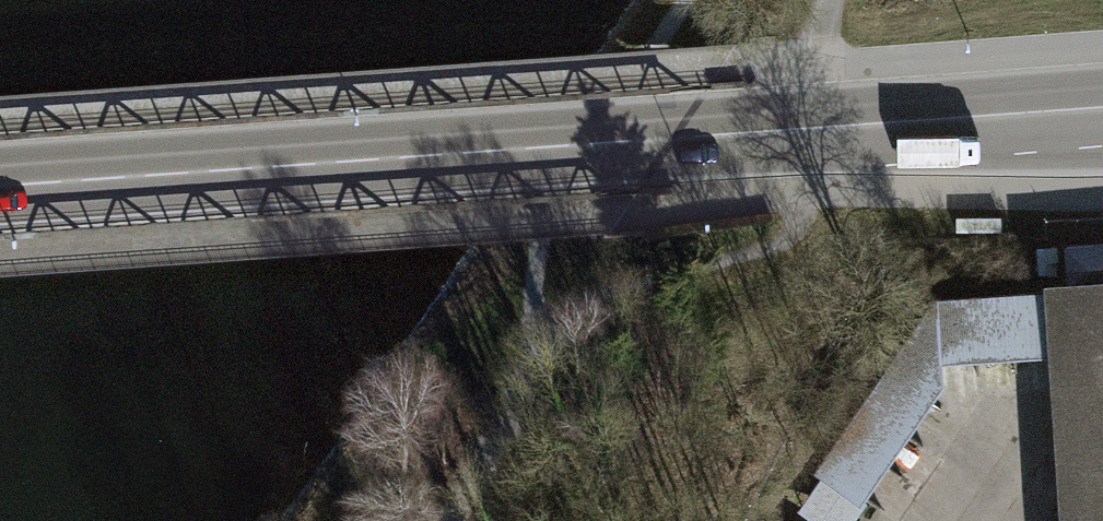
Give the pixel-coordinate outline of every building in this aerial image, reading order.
[(1057,275),(1073,520),(1102,520),(1102,273),(1057,275)]
